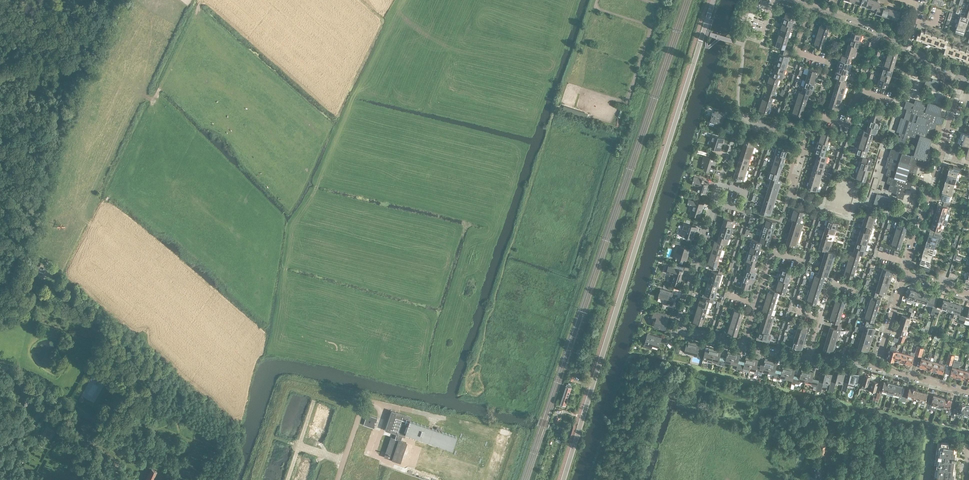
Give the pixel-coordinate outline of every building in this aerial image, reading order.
[(882,0),(877,0),(877,1),(874,0),(871,8),(876,10),(877,10),(880,1),(882,2),(882,0)] [(877,10),(876,13),(881,15),(884,7),(880,5),(882,2),(880,1),(877,8),(877,10)] [(884,7),(881,15),(887,16),(889,8),(884,7)] [(889,8),(887,16),(892,18),(895,10),(889,8)] [(895,10),(892,18),(898,20),(900,12),(895,10)] [(795,14),(785,11),(783,17),(793,20),(795,14)] [(793,20),(783,17),(781,23),(792,26),(793,20)] [(820,22),(818,28),(828,31),(830,25),(820,22)] [(792,26),(781,23),(779,28),(790,31),(792,26)] [(790,31),(779,28),(778,34),(788,37),(790,31)] [(818,28),(816,33),(826,37),(828,31),(818,28)] [(917,34),(915,39),(918,40),(918,38),(922,40),(921,41),(924,42),(928,33),(926,32),(927,30),(925,29),(924,31),(921,30),(919,35),(917,34)] [(928,33),(924,42),(928,43),(928,42),(932,43),(934,35),(931,34),(932,31),(929,30),(929,33),(928,33)] [(852,32),(850,38),(860,41),(862,35),(852,32)] [(816,33),(814,39),(825,43),(826,37),(816,33)] [(934,35),(932,43),(935,44),(935,45),(938,46),(941,37),(940,37),(941,34),(939,33),(938,36),(934,35)] [(788,37),(778,34),(776,40),(786,43),(788,37)] [(941,37),(938,46),(941,47),(942,46),(945,47),(947,44),(948,39),(944,38),(945,36),(943,35),(942,37),(941,37)] [(850,38),(848,44),(858,47),(860,41),(850,38)] [(814,39),(812,45),(823,48),(825,43),(814,39)] [(786,43),(776,40),(774,46),(780,48),(784,49),(786,43)] [(945,47),(943,53),(946,54),(946,53),(950,54),(949,55),(952,56),(956,47),(954,46),(955,44),(953,43),(952,46),(947,44),(945,47)] [(848,44),(846,49),(857,53),(858,47),(848,44)] [(956,47),(952,56),(955,57),(956,56),(959,57),(962,49),(959,48),(960,45),(957,45),(957,47),(956,47)] [(962,49),(959,57),(963,58),(963,60),(966,61),(968,51),(968,48),(967,48),(966,50),(962,49)] [(846,49),(845,55),(851,57),(855,58),(857,53),(846,49)] [(888,49),(886,55),(896,58),(898,52),(888,49)] [(784,55),(779,54),(778,59),(788,63),(789,57),(784,55)] [(841,54),(839,60),(849,63),(851,57),(845,55),(841,54)] [(886,55),(884,61),(894,64),(896,58),(886,55)] [(788,63),(778,59),(776,65),(786,68),(788,63)] [(839,60),(837,65),(848,69),(849,63),(839,60)] [(884,61),(882,67),(893,70),(894,64),(884,61)] [(776,65),(774,71),(784,74),(786,68),(776,65)] [(837,65),(836,71),(846,75),(846,74),(849,75),(850,69),(848,69),(837,65)] [(882,67),(880,73),(891,76),(893,70),(882,67)] [(809,69),(807,74),(817,78),(819,72),(809,69)] [(784,74),(774,71),(772,77),(779,79),(778,79),(782,80),(784,74)] [(836,71),(834,77),(837,79),(837,78),(844,80),(846,75),(836,71)] [(880,73),(879,78),(889,82),(891,76),(880,73)] [(807,74),(805,80),(816,83),(817,78),(807,74)] [(778,79),(779,79),(768,75),(767,81),(777,84),(778,79)] [(837,78),(837,79),(836,84),(846,87),(848,81),(844,80),(837,78)] [(879,78),(877,84),(887,87),(889,82),(879,78)] [(924,87),(937,91),(940,80),(933,78),(932,80),(926,79),(924,87)] [(805,80),(804,86),(814,89),(816,83),(805,80)] [(777,84),(767,81),(765,87),(775,90),(777,84)] [(836,84),(834,90),(844,93),(846,87),(836,84)] [(804,86),(802,92),(808,94),(812,95),(814,89),(804,86)] [(775,90),(765,87),(763,93),(773,96),(775,90)] [(834,90),(832,96),(843,99),(844,93),(834,90)] [(798,91),(796,97),(807,100),(808,94),(802,92),(798,91)] [(763,93),(761,99),(771,102),(772,102),(773,96),(763,93)] [(832,96),(830,102),(841,105),(843,99),(832,96)] [(796,97),(795,102),(805,105),(807,100),(796,97)] [(928,101),(927,107),(924,106),(925,104),(922,103),(923,101),(915,98),(914,102),(906,100),(904,107),(907,107),(904,117),(901,116),(897,130),(900,131),(899,134),(902,135),(901,137),(898,136),(896,142),(893,141),(889,156),(895,158),(894,161),(888,159),(886,166),(888,167),(886,174),(889,175),(887,182),(891,183),(888,190),(897,193),(896,196),(903,198),(906,188),(910,189),(914,178),(912,178),(915,168),(917,169),(918,165),(923,167),(923,169),(927,169),(934,147),(930,144),(932,137),(931,137),(933,132),(934,132),(937,122),(942,124),(944,117),(939,115),(942,106),(928,101)] [(771,102),(761,99),(760,104),(770,107),(771,102)] [(795,102),(793,108),(803,111),(805,105),(795,102)] [(841,105),(830,102),(829,107),(839,110),(841,105)] [(770,107),(760,104),(758,111),(768,114),(770,107)] [(588,114),(564,106),(562,110),(587,118),(588,114)] [(874,107),(872,113),(882,116),(884,110),(874,107)] [(793,108),(791,114),(801,117),(803,111),(793,108)] [(713,112),(710,121),(709,124),(720,128),(723,116),(722,115),(723,112),(715,110),(714,113),(713,112)] [(872,113),(870,118),(881,122),(882,116),(872,113)] [(870,118),(868,124),(879,127),(881,122),(870,118)] [(868,124),(866,130),(873,132),(877,134),(879,127),(868,124)] [(820,128),(819,134),(829,137),(831,131),(820,128)] [(863,129),(861,135),(871,138),(873,132),(866,130),(863,129)] [(967,134),(960,132),(957,142),(968,146),(968,135),(967,134)] [(721,150),(723,144),(722,143),(723,138),(712,134),(710,140),(714,141),(712,147),(721,150)] [(819,134),(817,140),(827,143),(829,137),(819,134)] [(861,135),(859,140),(870,143),(871,138),(861,135)] [(746,137),(744,143),(755,146),(757,140),(746,137)] [(817,140),(815,146),(825,149),(827,143),(817,140)] [(859,140),(858,146),(868,149),(870,143),(859,140)] [(744,143),(742,149),(753,152),(755,146),(744,143)] [(815,146),(813,152),(817,153),(823,155),(824,154),(825,149),(815,146)] [(868,149),(858,146),(856,152),(863,154),(866,155),(868,149)] [(777,147),(775,153),(786,156),(788,150),(777,147)] [(742,149),(741,155),(751,158),(753,152),(742,149)] [(775,153),(774,159),(784,162),(786,156),(775,153)] [(817,153),(815,159),(825,162),(827,156),(824,154),(823,155),(817,153)] [(863,154),(861,160),(871,163),(873,157),(866,155),(863,154)] [(704,155),(702,164),(706,165),(704,169),(714,172),(715,169),(711,167),(711,166),(710,166),(711,163),(715,164),(716,159),(704,155)] [(741,155),(739,160),(749,164),(751,158),(741,155)] [(774,159),(772,164),(782,168),(784,162),(774,159)] [(815,159),(813,164),(824,167),(825,162),(815,159)] [(739,160),(737,166),(747,169),(749,164),(739,160)] [(861,160),(859,166),(869,169),(871,163),(861,160)] [(772,164),(770,170),(780,173),(782,168),(772,164)] [(813,164),(812,170),(822,173),(824,167),(813,164)] [(737,166),(735,172),(746,175),(747,169),(737,166)] [(859,166),(857,171),(867,175),(869,169),(859,166)] [(949,168),(947,174),(957,177),(958,174),(959,174),(961,168),(953,166),(952,169),(949,168)] [(770,170),(768,176),(772,177),(782,180),(779,179),(780,173),(770,170)] [(812,170),(810,176),(820,179),(822,173),(812,170)] [(867,175),(857,171),(855,177),(866,180),(867,175)] [(735,172),(733,178),(744,181),(746,175),(735,172)] [(947,174),(946,180),(956,183),(957,180),(956,180),(957,177),(947,174)] [(705,180),(694,176),(691,184),(698,186),(696,191),(705,194),(708,184),(704,183),(705,180)] [(772,177),(768,176),(772,178),(770,183),(780,186),(782,180),(772,177)] [(810,176),(808,182),(818,185),(820,179),(810,176)] [(946,180),(944,186),(953,189),(954,186),(955,186),(956,183),(946,180)] [(808,182),(806,188),(816,191),(818,185),(808,182)] [(770,183),(768,189),(779,192),(780,186),(770,183)] [(944,186),(942,192),(952,195),(953,192),(952,192),(953,189),(944,186)] [(768,189),(766,195),(777,198),(779,192),(768,189)] [(952,195),(942,192),(940,198),(945,199),(944,202),(950,204),(951,201),(951,202),(953,198),(951,197),(952,195)] [(877,193),(874,203),(889,208),(889,209),(895,211),(896,208),(886,205),(889,197),(877,193)] [(766,195),(765,200),(775,203),(777,198),(766,195)] [(694,201),(689,199),(688,202),(688,204),(693,206),(690,213),(700,216),(704,204),(694,201)] [(765,200),(763,206),(773,209),(775,203),(765,200)] [(938,204),(936,210),(949,214),(950,213),(949,210),(948,210),(950,204),(944,202),(943,205),(938,204)] [(763,206),(761,212),(771,215),(773,209),(763,206)] [(793,208),(791,213),(802,217),(804,211),(793,208)] [(936,210),(934,216),(948,220),(949,214),(936,210)] [(866,212),(865,217),(875,221),(877,215),(866,212)] [(790,219),(789,220),(793,221),(800,223),(802,217),(791,213),(790,219)] [(932,222),(942,224),(946,226),(946,225),(948,220),(947,220),(948,220),(934,216),(932,222)] [(725,218),(723,224),(733,227),(735,221),(737,222),(738,219),(732,217),(731,220),(725,218)] [(865,217),(863,223),(873,226),(875,221),(865,217)] [(766,218),(764,224),(774,227),(776,221),(766,218)] [(828,219),(827,225),(837,228),(839,222),(828,219)] [(793,221),(791,226),(802,230),(804,224),(800,223),(793,221)] [(898,221),(896,228),(906,231),(908,225),(898,221)] [(693,238),(695,233),(697,226),(684,222),(680,234),(682,235),(683,236),(683,235),(693,238)] [(932,222),(931,228),(935,229),(935,232),(940,234),(942,234),(943,232),(942,230),(942,228),(941,227),(942,224),(932,222)] [(863,223),(861,229),(871,232),(873,226),(863,223)] [(723,224),(721,229),(731,232),(733,227),(723,224)] [(764,224),(762,230),(772,233),(774,227),(764,224)] [(827,225),(825,230),(835,234),(837,228),(827,225)] [(791,226),(790,232),(800,235),(802,230),(791,226)] [(896,228),(894,233),(904,236),(906,231),(896,228)] [(721,229),(719,235),(729,238),(731,232),(721,229)] [(861,229),(859,235),(870,238),(871,232),(861,229)] [(762,230),(760,235),(771,239),(772,233),(762,230)] [(825,230),(823,236),(833,239),(835,234),(825,230)] [(790,232),(788,238),(798,241),(800,235),(790,232)] [(929,234),(927,240),(937,243),(939,243),(942,234),(940,234),(935,232),(934,235),(929,234)] [(894,233),(892,239),(902,242),(904,236),(894,233)] [(719,235),(717,241),(724,243),(727,244),(729,238),(719,235)] [(760,235),(759,241),(762,242),(769,245),(771,239),(760,235)] [(859,235),(857,240),(868,244),(870,238),(859,235)] [(823,236),(821,242),(831,245),(833,239),(823,236)] [(798,241),(788,238),(786,244),(797,247),(798,241)] [(752,239),(750,245),(760,248),(762,242),(759,241),(752,239)] [(902,242),(892,239),(890,245),(900,248),(902,242)] [(714,240),(712,246),(722,249),(724,243),(717,241),(714,240)] [(857,240),(856,246),(866,249),(868,244),(857,240)] [(927,240),(925,246),(934,248),(935,245),(937,246),(937,243),(927,240)] [(821,242),(819,248),(836,253),(830,251),(831,245),(821,242)] [(689,249),(676,245),(673,256),(675,257),(675,258),(676,258),(686,260),(689,249)] [(750,245),(749,251),(759,254),(760,248),(750,245)] [(712,246),(710,251),(721,255),(722,249),(712,246)] [(854,252),(860,254),(864,256),(866,249),(856,246),(854,252)] [(925,246),(923,251),(935,255),(936,249),(934,248),(925,246)] [(819,248),(826,250),(824,256),(834,259),(836,253),(819,248)] [(710,251),(708,257),(719,260),(721,255),(710,251)] [(749,251),(747,257),(757,260),(759,254),(749,251)] [(850,251),(848,257),(858,260),(860,254),(854,252),(850,251)] [(923,251),(921,257),(931,260),(932,257),(933,258),(934,255),(923,251)] [(824,256),(822,262),(832,265),(834,259),(824,256)] [(723,271),(724,268),(717,266),(719,260),(708,257),(706,263),(710,264),(710,267),(717,269),(723,271)] [(745,263),(746,263),(748,264),(749,263),(755,265),(757,260),(747,257),(745,263)] [(848,257),(846,262),(857,266),(858,260),(848,257)] [(931,260),(921,257),(919,263),(924,265),(923,268),(929,269),(931,264),(930,263),(931,260)] [(822,262),(820,267),(831,271),(832,265),(822,262)] [(846,262),(845,268),(855,272),(857,266),(846,262)] [(665,270),(667,271),(666,272),(674,275),(672,282),(678,284),(682,270),(674,267),(675,264),(673,263),(672,267),(668,266),(666,265),(665,270)] [(749,263),(748,264),(747,269),(757,272),(759,266),(755,265),(749,263)] [(38,268),(36,275),(42,277),(43,274),(46,275),(48,269),(44,268),(44,269),(39,267),(38,268)] [(782,267),(781,273),(791,276),(793,270),(782,267)] [(819,273),(825,275),(829,276),(831,271),(820,267),(819,273)] [(883,267),(881,273),(892,276),(893,270),(883,267)] [(845,268),(843,274),(853,277),(855,272),(845,268)] [(712,270),(710,276),(720,279),(723,271),(717,269),(716,272),(712,270)] [(747,269),(745,275),(755,278),(757,272),(747,269)] [(815,272),(813,278),(823,281),(825,275),(819,273),(815,272)] [(781,273),(779,279),(789,282),(791,276),(781,273)] [(881,273),(879,279),(890,282),(892,276),(881,273)] [(745,275),(743,281),(754,284),(755,278),(745,275)] [(710,276),(708,282),(718,285),(720,279),(710,276)] [(813,278),(811,284),(822,287),(823,281),(813,278)] [(779,279),(777,284),(787,288),(789,282),(779,279)] [(879,279),(878,285),(888,288),(890,282),(879,279)] [(754,284),(743,281),(741,287),(752,290),(754,284)] [(708,282),(707,288),(717,291),(718,285),(708,282)] [(775,290),(779,291),(779,292),(785,294),(785,293),(787,288),(777,284),(775,290)] [(811,284),(809,290),(820,293),(822,287),(811,284)] [(878,285),(876,290),(878,291),(886,294),(888,288),(878,285)] [(664,298),(662,303),(671,306),(674,298),(671,297),(673,292),(660,288),(658,296),(664,298)] [(707,288),(704,296),(708,298),(714,299),(717,291),(707,288)] [(768,288),(767,294),(777,297),(779,291),(775,290),(768,288)] [(909,293),(906,301),(912,302),(913,302),(917,291),(910,289),(909,289),(908,292),(909,293)] [(809,290),(808,295),(818,299),(820,293),(809,290)] [(917,291),(913,302),(915,303),(915,302),(920,303),(920,301),(923,293),(917,291)] [(923,293),(920,301),(924,302),(924,303),(926,304),(929,294),(923,293)] [(767,294),(765,300),(775,303),(777,297),(767,294)] [(929,294),(926,304),(928,305),(928,304),(932,305),(935,296),(929,294)] [(808,295),(806,301),(816,304),(818,299),(808,295)] [(877,297),(871,295),(869,300),(879,304),(881,298),(877,297)] [(699,298),(698,304),(708,307),(709,301),(713,302),(714,299),(708,298),(701,296),(700,298),(699,298)] [(836,296),(834,302),(844,305),(846,299),(836,296)] [(936,307),(934,313),(935,313),(934,316),(937,317),(939,311),(940,312),(941,309),(946,310),(947,309),(949,301),(943,299),(941,307),(940,307),(940,308),(936,307)] [(765,300),(763,305),(773,309),(775,303),(765,300)] [(869,300),(867,306),(878,310),(879,304),(869,300)] [(949,301),(947,309),(951,311),(951,312),(953,312),(955,303),(949,301)] [(834,302),(832,308),(842,311),(844,305),(834,302)] [(952,315),(951,318),(958,320),(957,322),(960,323),(962,315),(960,315),(960,313),(959,313),(962,305),(955,303),(953,312),(952,315)] [(698,304),(696,309),(706,313),(708,307),(698,304)] [(763,305),(761,311),(775,316),(775,315),(771,314),(773,309),(763,305)] [(867,306),(865,312),(876,315),(878,310),(867,306)] [(832,308),(830,314),(841,317),(842,311),(832,308)] [(696,309),(694,315),(704,318),(706,313),(696,309)] [(734,309),(732,315),(743,318),(744,312),(734,309)] [(654,310),(651,319),(655,320),(654,326),(665,329),(668,319),(663,317),(664,314),(654,310)] [(761,311),(761,312),(765,313),(763,318),(773,322),(775,316),(761,311)] [(863,318),(869,320),(874,321),(876,315),(865,312),(863,318)] [(902,314),(900,320),(909,323),(910,317),(917,319),(918,316),(916,316),(916,315),(914,315),(908,313),(907,316),(902,314)] [(841,317),(830,314),(829,320),(837,322),(839,323),(841,317)] [(704,318),(694,315),(692,321),(702,324),(704,318)] [(732,315),(730,320),(741,324),(743,318),(732,315)] [(763,318),(761,324),(771,327),(773,322),(763,318)] [(730,320),(729,326),(739,329),(741,324),(730,320)] [(900,320),(898,326),(907,328),(908,325),(910,326),(911,323),(909,323),(900,320)] [(862,321),(861,324),(865,325),(863,330),(873,334),(875,328),(872,327),(873,324),(868,323),(862,321)] [(799,323),(798,329),(808,332),(810,326),(799,323)] [(761,324),(759,330),(769,333),(771,327),(761,324)] [(729,326),(727,332),(737,335),(739,329),(729,326)] [(841,329),(835,328),(830,326),(828,332),(839,335),(841,329)] [(898,326),(897,332),(900,333),(899,336),(905,337),(909,339),(910,336),(906,334),(905,334),(906,331),(907,331),(908,329),(907,329),(907,328),(898,326)] [(798,329),(796,335),(806,338),(808,332),(798,329)] [(758,336),(757,339),(769,342),(770,339),(768,339),(769,333),(759,330),(757,336),(758,336)] [(863,330),(861,336),(872,339),(873,334),(863,330)] [(828,332),(827,338),(837,341),(839,335),(828,332)] [(662,338),(648,333),(644,347),(651,349),(653,345),(659,347),(662,338)] [(796,335),(794,341),(804,344),(806,338),(796,335)] [(861,336),(860,342),(870,345),(872,339),(861,336)] [(827,338),(825,344),(835,347),(837,341),(827,338)] [(686,343),(685,346),(684,345),(682,351),(698,355),(697,358),(702,359),(704,353),(697,351),(699,344),(688,341),(687,344),(686,343)] [(804,344),(794,341),(792,347),(802,350),(804,344)] [(870,345),(860,342),(858,348),(868,351),(870,345)] [(825,344),(823,350),(833,353),(835,347),(825,344)] [(902,352),(899,361),(905,362),(908,354),(905,353),(906,350),(905,350),(906,346),(904,345),(902,352)] [(890,349),(887,359),(893,360),(894,359),(896,350),(897,347),(891,346),(890,349)] [(908,354),(905,362),(911,364),(913,356),(914,356),(915,355),(918,356),(920,347),(917,346),(915,352),(911,351),(911,353),(908,352),(908,354)] [(704,353),(702,359),(702,360),(711,363),(715,349),(708,348),(707,351),(705,351),(704,353)] [(715,349),(711,363),(712,363),(713,360),(717,361),(716,364),(720,365),(722,357),(719,357),(721,351),(715,349)] [(896,350),(894,359),(899,361),(902,352),(896,350)] [(722,357),(720,365),(724,366),(725,361),(731,363),(733,352),(727,351),(725,358),(722,357)] [(733,352),(731,363),(737,364),(736,369),(739,370),(741,362),(738,361),(740,354),(733,352)] [(928,357),(925,368),(930,370),(933,361),(934,358),(931,357),(932,353),(929,353),(928,357)] [(933,361),(930,370),(936,371),(939,362),(936,362),(936,359),(936,358),(937,355),(937,354),(935,354),(934,358),(933,361)] [(741,362),(739,370),(748,372),(749,369),(752,358),(745,357),(744,363),(741,362)] [(919,366),(925,368),(928,357),(925,357),(925,359),(921,358),(919,366)] [(752,358),(749,369),(755,371),(754,374),(757,374),(759,366),(757,366),(758,360),(752,358)] [(759,366),(757,374),(761,375),(762,370),(768,372),(770,361),(764,360),(762,367),(759,366)] [(939,362),(936,371),(942,373),(945,364),(942,363),(942,360),(940,360),(939,362)] [(952,366),(950,375),(956,377),(958,367),(960,361),(954,360),(953,366),(952,366)] [(770,361),(768,372),(771,373),(773,378),(776,379),(778,371),(775,370),(777,363),(770,361)] [(778,371),(776,379),(779,380),(780,378),(786,379),(786,378),(789,367),(782,366),(781,372),(778,371)] [(789,367),(786,378),(792,380),(791,383),(794,383),(796,375),(793,375),(795,369),(789,367)] [(958,367),(956,377),(962,378),(964,369),(958,367)] [(796,375),(794,383),(798,384),(802,380),(805,381),(807,370),(801,369),(799,376),(796,375)] [(807,370),(805,381),(811,383),(810,386),(813,386),(813,389),(816,389),(817,387),(819,379),(812,377),(814,372),(807,370)] [(816,389),(816,390),(821,391),(822,386),(827,387),(828,383),(830,384),(833,374),(821,371),(819,379),(817,387),(816,389)] [(830,384),(829,390),(833,391),(836,382),(843,384),(845,374),(833,371),(833,374),(830,384)] [(843,384),(841,390),(846,391),(847,385),(855,387),(856,384),(858,385),(861,375),(846,371),(845,374),(843,384)] [(864,374),(862,384),(863,384),(862,388),(870,390),(870,386),(868,386),(869,379),(870,376),(864,374)] [(878,382),(869,379),(868,386),(870,386),(870,390),(876,391),(878,382)] [(878,390),(875,401),(878,402),(881,392),(887,394),(890,382),(884,381),(883,381),(882,383),(880,382),(878,390)] [(890,382),(887,394),(893,396),(894,393),(896,384),(890,382)] [(566,385),(563,394),(569,396),(572,386),(567,384),(567,386),(566,385)] [(896,384),(894,393),(900,394),(898,400),(901,400),(903,395),(900,394),(902,386),(896,384)] [(904,395),(902,402),(905,403),(906,398),(909,398),(909,397),(913,398),(915,390),(909,388),(907,396),(904,395)] [(913,398),(919,400),(921,391),(915,390),(913,398)] [(921,391),(919,400),(918,402),(921,403),(920,404),(924,405),(923,407),(926,407),(928,402),(925,401),(927,393),(921,391)] [(560,403),(560,405),(565,406),(569,396),(563,394),(560,403)] [(929,397),(926,408),(935,410),(936,408),(938,402),(939,396),(933,395),(932,398),(929,397)] [(938,402),(936,408),(942,409),(943,407),(945,398),(939,396),(938,402)] [(945,398),(943,407),(949,408),(948,414),(951,414),(952,408),(949,407),(952,400),(949,399),(949,398),(947,398),(945,398)] [(956,412),(962,414),(963,414),(965,405),(965,404),(959,403),(958,407),(957,409),(954,408),(952,414),(952,416),(954,417),(955,415),(956,415),(956,412)] [(389,430),(389,431),(396,433),(396,435),(395,435),(394,437),(395,437),(395,438),(391,437),(384,456),(400,462),(406,442),(401,440),(402,435),(404,436),(405,433),(406,433),(424,439),(425,439),(424,441),(428,442),(428,441),(429,441),(429,440),(432,441),(431,444),(437,446),(438,444),(452,448),(456,436),(442,432),(443,429),(437,427),(436,429),(410,421),(410,420),(411,417),(395,412),(392,411),(385,429),(389,430)] [(377,418),(367,414),(363,425),(374,428),(377,418)] [(95,439),(102,443),(106,436),(99,432),(95,439)] [(105,442),(112,446),(114,441),(108,437),(105,442)] [(937,467),(938,468),(955,469),(956,461),(957,457),(956,457),(957,448),(948,447),(949,443),(941,442),(941,446),(939,446),(937,467)] [(826,446),(821,445),(818,454),(821,456),(826,457),(827,450),(825,449),(826,446)] [(815,463),(814,466),(811,475),(819,478),(822,469),(819,468),(820,465),(815,463)] [(157,470),(152,468),(147,478),(146,477),(145,479),(153,479),(157,470)] [(956,479),(955,479),(956,469),(955,469),(938,468),(937,479),(956,479)]
